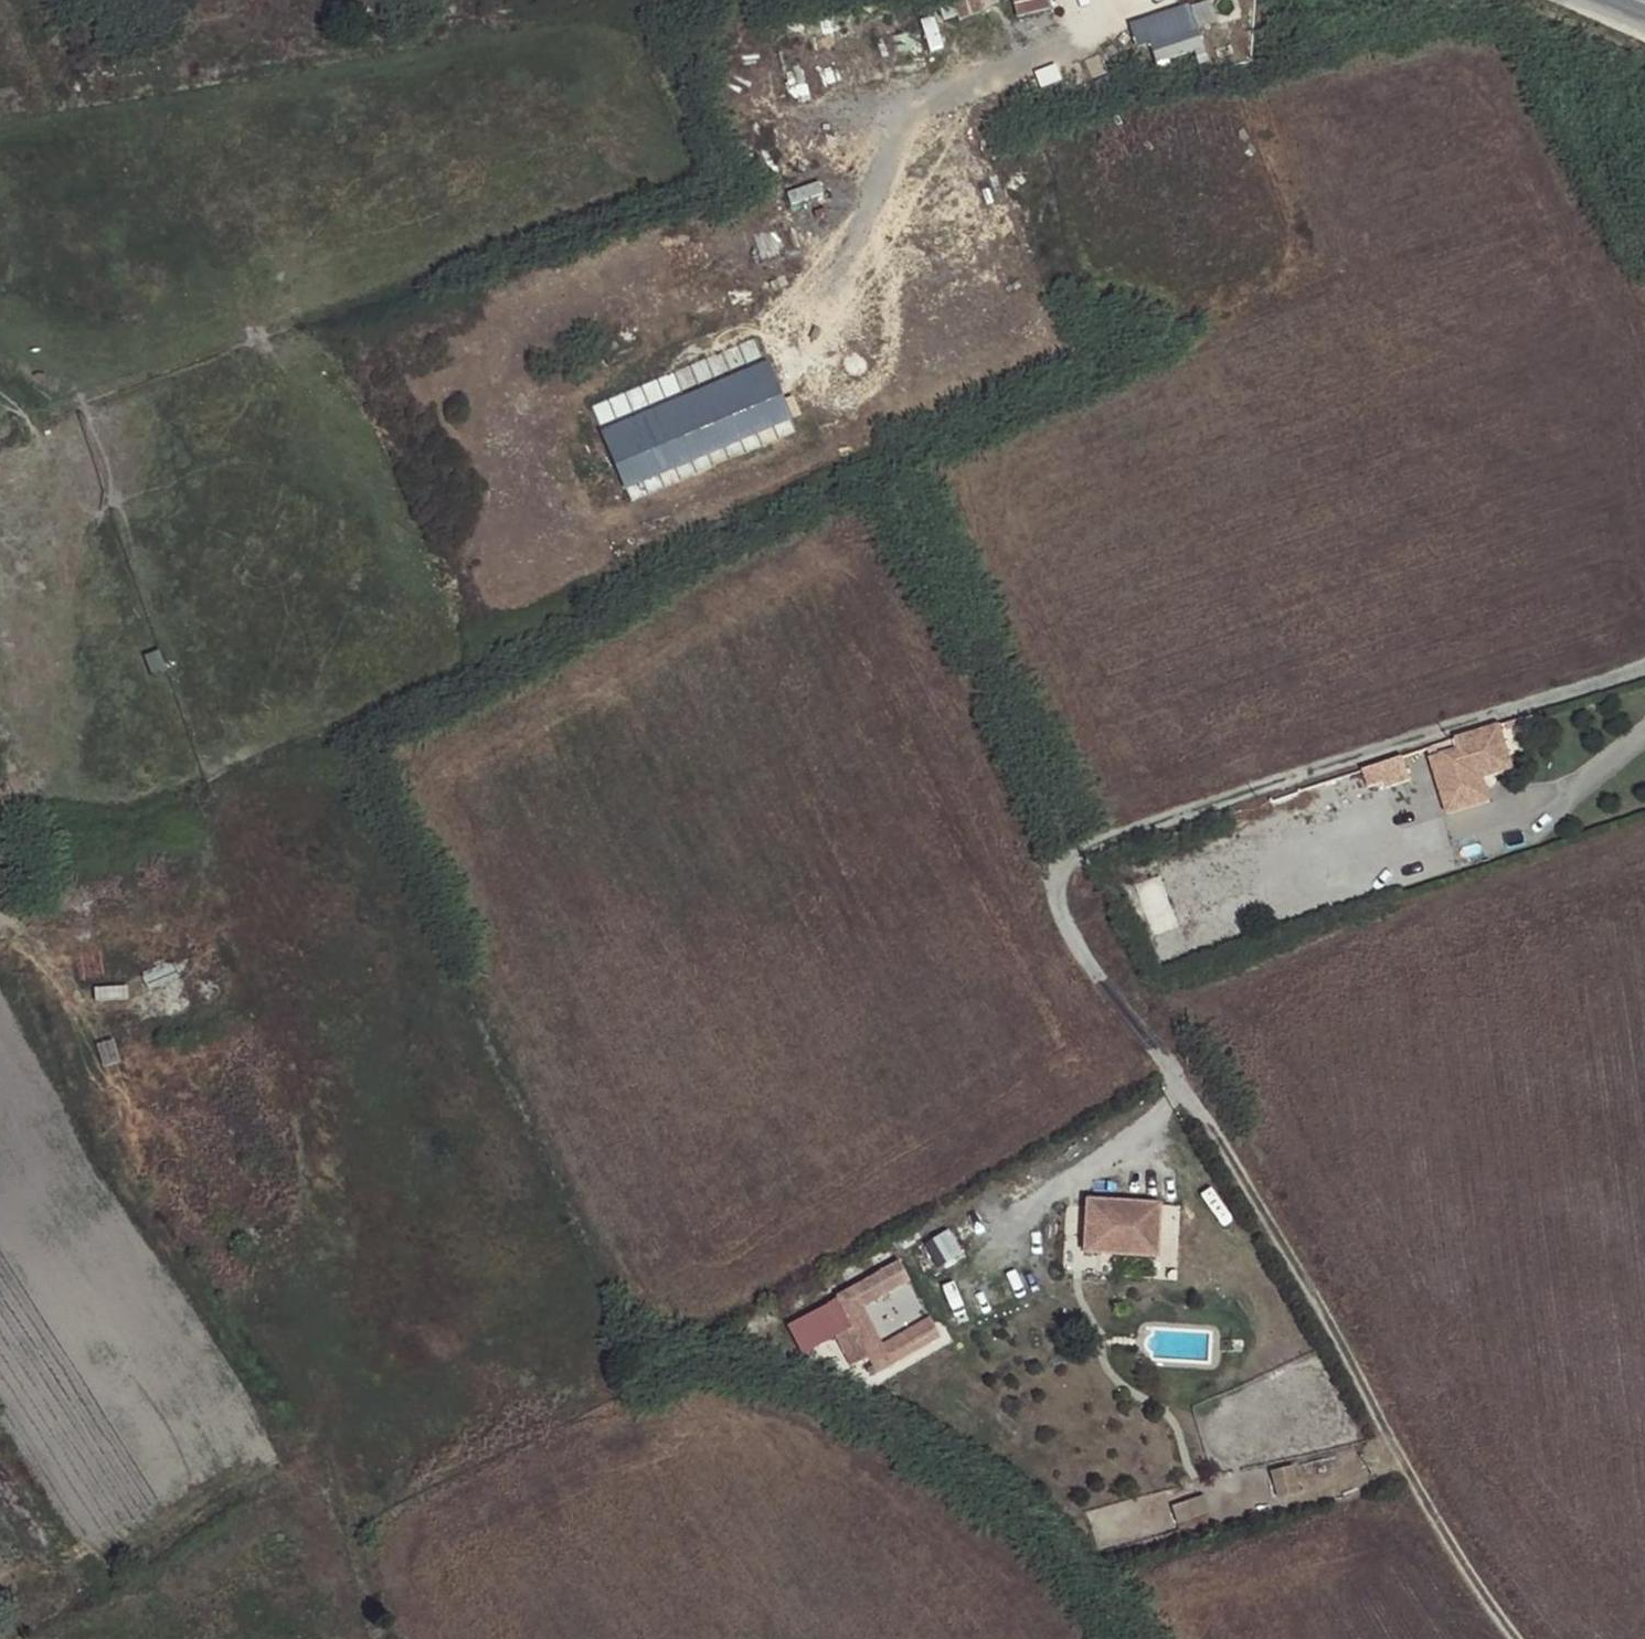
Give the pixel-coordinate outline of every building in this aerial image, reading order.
[(1204,50),(1199,25),(1215,21),(1210,0),(1206,0),(1129,18),(1135,45),(1148,42),(1152,62),(1204,50)] [(685,457),(790,422),(770,362),(599,421),(625,498),(691,476),(685,457)] [(1511,754),(1503,724),(1431,746),(1451,812),(1480,804),(1468,767),(1511,754)] [(1468,767),(1480,804),(1494,800),(1486,776),(1516,767),(1511,754),(1468,767)] [(1371,785),(1389,780),(1382,762),(1366,768),(1371,785)] [(1090,1197),(1086,1248),(1158,1253),(1162,1202),(1090,1197)] [(898,1257),(850,1285),(862,1305),(910,1277),(898,1257)] [(880,1368),(894,1360),(883,1341),(862,1305),(850,1285),(836,1292),(880,1368)] [(931,1314),(883,1341),(894,1360),(942,1333),(931,1314)]
